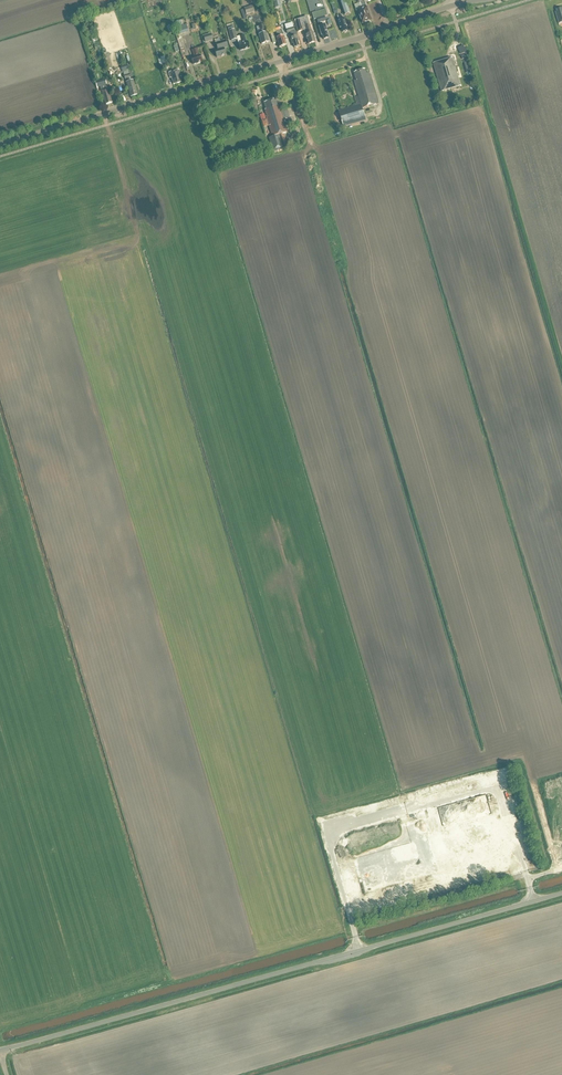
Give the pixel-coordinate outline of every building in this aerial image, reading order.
[(359,12),(363,24),(371,21),(367,9),(366,5),(366,4),(364,0),(366,0),(358,0),(358,3),(360,2),(361,6),(363,10),(359,12)] [(346,1),(341,3),(345,16),(351,14),(346,1)] [(246,15),(254,12),(252,6),(244,9),(246,15)] [(327,16),(325,10),(312,14),(314,20),(316,20),(318,24),(319,24),(320,27),(319,27),(321,36),(322,36),(323,40),(328,39),(326,33),(327,33),(325,25),(322,26),(321,23),(326,22),(324,17),(327,16)] [(348,32),(346,27),(347,27),(345,19),(343,19),(341,16),(338,17),(339,20),(338,21),(341,29),(342,29),(343,33),(345,34),(347,33),(348,32)] [(309,25),(304,27),(303,24),(301,24),(300,20),(294,22),(297,32),(303,30),(305,35),(306,40),(307,40),(308,45),(315,43),(312,33),(311,33),(309,25)] [(176,22),(178,29),(176,29),(177,35),(188,32),(186,26),(184,27),(182,21),(176,22)] [(265,33),(263,26),(259,27),(261,35),(259,35),(262,45),(269,43),(266,33),(265,33)] [(229,32),(231,41),(237,40),(234,30),(229,32)] [(282,37),(280,32),(276,34),(278,39),(276,39),(277,43),(279,48),(286,46),(283,37),(282,37)] [(211,33),(203,36),(205,43),(212,41),(211,33)] [(298,47),(299,47),(297,43),(298,42),(296,33),(291,34),(292,38),(290,38),(291,42),(293,43),(294,48),(295,48),(296,48),(297,48),(298,47)] [(244,35),(239,37),(241,44),(238,45),(240,51),(249,49),(247,42),(246,42),(244,35)] [(223,49),(227,48),(225,41),(215,44),(218,51),(215,52),(217,58),(225,56),(223,49)] [(199,56),(197,49),(192,51),(194,58),(191,59),(193,65),(202,62),(200,56),(199,56)] [(104,56),(108,69),(113,68),(109,55),(104,56)] [(461,87),(453,59),(433,65),(441,92),(461,87)] [(121,67),(125,80),(131,78),(127,65),(121,67)] [(181,77),(179,70),(168,73),(170,79),(171,78),(173,85),(181,83),(180,78),(181,77)] [(364,109),(378,105),(369,74),(367,75),(365,70),(354,74),(356,81),(355,82),(357,89),(356,89),(361,105),(339,112),(344,127),(366,121),(363,111),(364,111),(364,109)] [(106,85),(105,80),(95,83),(97,88),(100,87),(101,91),(105,105),(111,104),(107,89),(107,90),(106,86),(106,85)] [(133,85),(132,81),(131,81),(127,83),(131,97),(137,96),(136,92),(133,85)] [(277,107),(275,100),(264,104),(266,110),(265,111),(267,117),(265,117),(264,117),(260,118),(261,121),(267,119),(272,137),(269,138),(273,152),(283,149),(279,135),(287,133),(279,108),(277,107)] [(450,810),(445,814),(450,820),(455,815),(450,810)]
